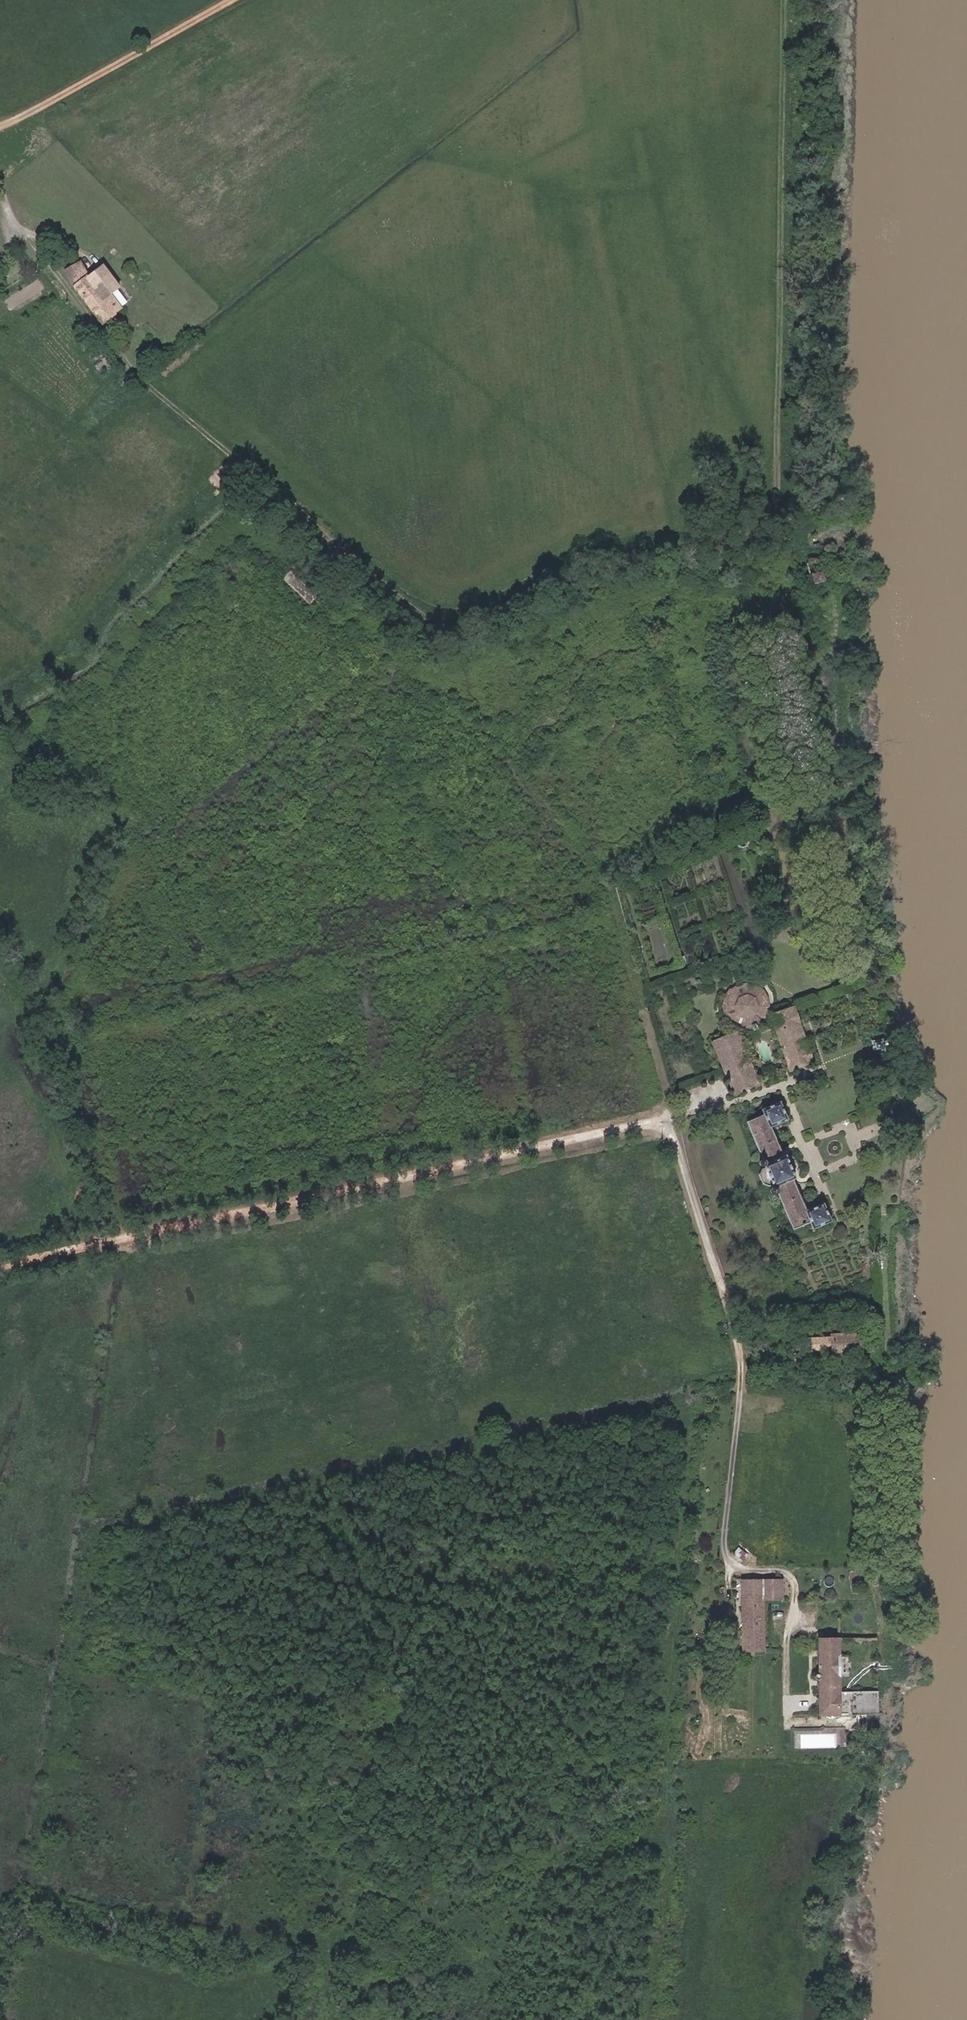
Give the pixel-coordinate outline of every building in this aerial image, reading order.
[(120,308),(126,303),(116,289),(118,288),(102,267),(88,277),(80,263),(65,271),(73,285),(102,324),(114,314),(114,313),(120,308)] [(137,274),(131,265),(125,269),(131,278),(137,274)] [(821,576),(835,573),(832,561),(818,564),(817,560),(806,563),(809,577),(813,576),(815,583),(822,581),(821,576)] [(285,579),(314,603),(323,592),(294,568),(285,579)] [(836,573),(837,584),(852,582),(851,572),(836,573)] [(748,843),(748,842),(748,841),(748,840),(747,839),(747,838),(746,838),(745,837),(744,836),(743,836),(742,836),(741,836),(740,836),(739,836),(739,837),(738,837),(737,837),(737,838),(736,839),(736,840),(735,841),(735,842),(735,843),(735,844),(736,845),(736,846),(737,847),(738,848),(739,848),(739,849),(740,849),(741,849),(742,849),(743,849),(744,849),(744,848),(745,848),(746,848),(746,847),(747,846),(748,845),(748,844),(748,843)] [(768,1007),(767,999),(762,990),(747,984),(730,990),(723,1006),(725,1015),(729,1023),(735,1026),(745,1028),(745,1023),(759,1019),(761,1021),(764,1019),(766,1016),(768,1007)] [(810,1062),(792,1009),(772,1016),(790,1069),(810,1062)] [(757,1083),(736,1034),(712,1043),(734,1093),(757,1083)] [(883,1050),(881,1040),(872,1042),(873,1051),(883,1050)] [(831,1221),(823,1203),(806,1211),(793,1180),(795,1179),(785,1155),(783,1156),(770,1127),(787,1120),(779,1102),(761,1110),(763,1115),(746,1122),(762,1159),(761,1159),(760,1159),(759,1160),(758,1161),(758,1162),(758,1163),(758,1164),(758,1165),(759,1165),(759,1166),(760,1166),(760,1167),(761,1167),(762,1167),(763,1167),(763,1166),(764,1168),(761,1169),(758,1175),(762,1184),(767,1186),(771,1185),(772,1187),(771,1187),(770,1187),(769,1188),(769,1189),(768,1190),(769,1190),(769,1191),(769,1192),(769,1193),(770,1193),(770,1194),(771,1194),(772,1194),(772,1195),(773,1195),(774,1194),(775,1194),(775,1193),(776,1192),(776,1191),(792,1229),(809,1222),(812,1229),(831,1221)] [(860,1350),(859,1333),(831,1335),(831,1336),(805,1338),(806,1351),(832,1349),(832,1352),(860,1350)] [(807,1366),(806,1353),(794,1355),(796,1367),(807,1366)] [(782,1597),(782,1580),(741,1581),(742,1598),(762,1598),(782,1597)] [(764,1650),(762,1598),(742,1598),(743,1650),(764,1650)] [(878,1714),(877,1691),(839,1692),(839,1641),(839,1639),(819,1639),(819,1674),(818,1674),(817,1674),(816,1674),(815,1675),(814,1675),(814,1676),(814,1677),(814,1678),(815,1679),(816,1680),(817,1680),(818,1680),(819,1680),(819,1679),(819,1715),(878,1714)]
